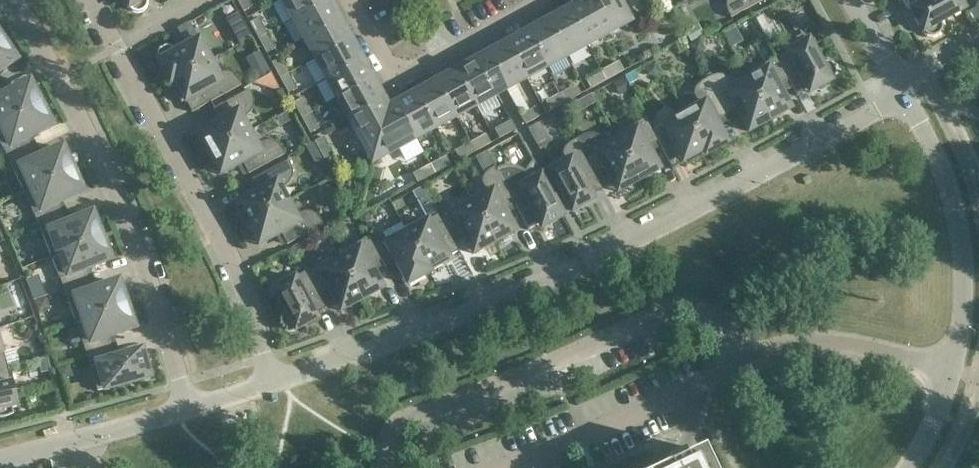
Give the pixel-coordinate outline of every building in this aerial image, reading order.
[(128,7),(129,8),(130,10),(132,11),(133,12),(134,12),(136,13),(138,13),(141,12),(142,12),(144,10),(145,9),(146,7),(147,5),(148,3),(147,1),(147,0),(124,0),(128,7)] [(248,0),(237,0),(243,12),(242,9),(251,5),(252,7),(248,0)] [(278,2),(289,22),(328,0),(281,0),(278,2)] [(334,0),(328,0),(289,22),(300,42),(344,18),(334,0)] [(624,0),(568,0),(567,0),(569,3),(584,8),(630,22),(637,23),(624,0)] [(726,1),(726,7),(727,12),(730,18),(763,0),(727,0),(726,1)] [(914,5),(915,7),(911,9),(923,31),(924,32),(925,34),(926,34),(927,35),(929,36),(931,37),(932,37),(934,36),(936,36),(938,35),(939,34),(940,33),(941,32),(941,30),(942,29),(942,27),(942,26),(942,25),(942,23),(941,22),(964,9),(959,0),(911,0),(914,5)] [(584,8),(569,3),(565,5),(573,20),(572,20),(588,49),(637,23),(630,22),(584,8)] [(573,20),(565,5),(544,17),(568,60),(588,49),(572,20),(573,20)] [(252,37),(238,13),(226,20),(240,44),(252,37)] [(765,14),(757,18),(763,29),(771,25),(765,14)] [(568,60),(544,17),(524,28),(548,71),(568,60)] [(250,23),(258,38),(267,33),(259,18),(258,18),(260,21),(251,25),(250,23)] [(354,38),(344,18),(300,42),(311,62),(354,38)] [(157,54),(157,56),(157,57),(157,58),(157,59),(158,61),(158,62),(159,63),(169,83),(210,60),(190,23),(178,30),(186,46),(176,52),(175,51),(175,50),(174,49),(173,49),(172,48),(171,47),(170,47),(169,47),(168,46),(167,46),(166,46),(165,47),(164,47),(163,47),(162,48),(161,48),(160,49),(159,50),(158,51),(158,52),(157,53),(157,54)] [(548,71),(524,28),(504,39),(528,82),(548,71)] [(699,37),(693,28),(685,32),(691,42),(699,37)] [(276,48),(267,33),(258,38),(267,53),(266,51),(274,46),(275,48),(276,48)] [(365,58),(354,38),(311,62),(322,82),(365,58)] [(685,38),(677,43),(682,53),(690,48),(685,38)] [(528,82),(504,39),(454,66),(478,110),(528,82)] [(2,40),(0,42),(0,71),(14,61),(10,56),(12,55),(2,40)] [(808,40),(776,58),(796,95),(807,89),(809,93),(832,81),(833,79),(835,78),(835,77),(836,75),(836,74),(836,73),(836,72),(836,71),(836,70),(835,68),(834,66),(832,64),(831,63),(829,62),(828,62),(826,62),(825,62),(823,62),(821,63),(808,40)] [(701,41),(692,45),(696,54),(703,50),(704,46),(701,41)] [(272,63),(281,78),(290,73),(281,58),(282,60),(274,65),(272,63)] [(376,78),(365,58),(322,82),(333,102),(376,78)] [(796,95),(776,58),(764,64),(767,69),(747,79),(769,120),(790,109),(778,87),(788,81),(796,95)] [(218,74),(210,60),(169,83),(181,104),(185,101),(191,113),(245,83),(242,77),(238,73),(233,70),(228,70),(222,71),(218,74)] [(656,62),(645,69),(648,75),(656,77),(662,74),(656,62)] [(615,64),(600,72),(605,81),(620,73),(617,74),(613,65),(615,64)] [(266,65),(253,73),(257,80),(271,73),(266,65)] [(478,110),(454,66),(434,77),(458,121),(478,110)] [(605,81),(600,72),(585,80),(586,80),(588,79),(592,87),(590,89),(605,81)] [(298,88),(290,73),(281,78),(289,93),(288,91),(296,86),(298,88)] [(713,77),(707,81),(726,116),(736,110),(748,132),(769,120),(747,79),(734,86),(732,83),(729,79),(724,76),(718,76),(713,77)] [(458,121),(434,77),(414,88),(438,132),(458,121)] [(624,77),(615,82),(622,94),(631,89),(624,77)] [(388,98),(376,78),(333,102),(344,122),(374,105),(374,106),(388,98)] [(726,116),(707,81),(701,84),(696,88),(694,93),(693,98),(695,104),(697,107),(684,114),(706,155),(727,143),(715,121),(726,116)] [(0,86),(0,126),(40,105),(32,89),(31,90),(28,84),(5,96),(0,86)] [(576,85),(560,93),(565,103),(581,94),(580,94),(578,95),(574,87),(576,86),(576,85)] [(438,132),(414,88),(393,99),(401,114),(402,113),(418,143),(438,132)] [(197,133),(208,154),(249,131),(242,118),(246,115),(251,112),(253,107),(254,101),(252,96),(249,90),(213,110),(219,121),(197,133)] [(565,103),(560,93),(545,102),(546,102),(548,101),(552,109),(550,111),(565,103)] [(592,93),(588,96),(593,105),(597,103),(592,93)] [(295,103),(303,118),(312,113),(304,98),(303,98),(304,100),(296,105),(295,103)] [(389,101),(388,98),(374,106),(374,105),(344,122),(370,169),(372,163),(386,116),(389,101)] [(401,114),(393,99),(389,101),(386,116),(372,163),(370,169),(418,143),(402,113),(401,114)] [(40,105),(0,126),(0,143),(3,149),(9,161),(33,149),(28,138),(50,127),(46,121),(48,120),(40,105)] [(535,107),(520,116),(525,125),(540,117),(540,116),(537,117),(533,109),(535,108),(535,107)] [(321,128),(312,113),(303,118),(311,133),(312,133),(311,130),(319,126),(320,128),(321,128)] [(706,155),(684,114),(653,131),(646,118),(645,118),(672,168),(683,162),(685,166),(706,155)] [(672,168),(645,118),(633,125),(636,129),(616,140),(638,181),(659,169),(647,147),(657,142),(672,168)] [(516,130),(511,121),(494,130),(497,129),(501,137),(499,138),(499,139),(516,130)] [(540,123),(528,129),(531,134),(542,128),(540,123)] [(257,145),(249,131),(208,154),(220,175),(242,163),(248,174),(284,154),(281,148),(277,144),(272,141),(267,141),(261,143),(257,145)] [(607,145),(604,140),(600,137),(590,134),(585,134),(580,137),(575,139),(602,189),(603,189),(595,175),(605,170),(617,192),(638,181),(616,140),(607,145)] [(485,135),(470,143),(475,152),(490,144),(490,143),(488,145),(483,136),(485,135)] [(316,141),(324,156),(333,150),(325,136),(326,138),(318,143),(316,141)] [(561,157),(563,163),(550,170),(572,211),(594,199),(591,195),(602,189),(575,139),(569,143),(564,146),(562,151),(561,157)] [(475,152),(470,143),(455,151),(455,152),(457,150),(462,159),(460,160),(475,152)] [(306,148),(312,159),(320,154),(314,144),(306,148)] [(38,159),(33,149),(9,161),(14,172),(24,192),(72,170),(65,154),(63,155),(60,149),(38,159)] [(445,157),(430,165),(435,174),(450,166),(450,165),(448,167),(443,158),(445,157)] [(236,203),(247,225),(288,202),(281,188),(285,186),(289,182),(292,177),(292,172),(291,166),(288,160),(251,180),(258,191),(236,203)] [(498,171),(497,171),(502,180),(501,180),(514,203),(528,230),(539,224),(541,228),(563,216),(540,175),(534,163),(533,164),(533,165),(532,165),(532,166),(532,167),(531,167),(531,168),(530,168),(530,169),(530,170),(529,170),(529,171),(529,172),(528,172),(528,173),(527,173),(527,174),(527,175),(526,175),(526,176),(526,175),(525,175),(524,174),(524,173),(523,173),(522,172),(521,172),(520,171),(519,171),(518,170),(517,170),(516,170),(516,169),(515,169),(514,169),(513,169),(512,169),(511,169),(510,169),(510,168),(509,168),(508,168),(507,169),(506,169),(505,169),(504,169),(503,169),(502,169),(502,170),(501,170),(500,170),(499,170),(499,171),(498,171)] [(435,174),(430,165),(415,173),(417,172),(422,181),(420,182),(435,174)] [(483,190),(486,194),(472,202),(494,243),(515,231),(503,209),(513,204),(528,230),(501,180),(502,180),(497,171),(495,167),(489,170),(485,174),(482,179),(482,185),(483,190)] [(79,186),(72,170),(24,192),(33,213),(38,224),(62,214),(58,203),(80,193),(78,187),(79,186)] [(296,216),(288,202),(247,225),(259,246),(281,234),(287,245),(323,225),(320,219),(316,215),(311,212),(305,212),(300,213),(296,216)] [(494,243),(472,202),(452,212),(450,208),(438,215),(458,251),(459,251),(451,237),(461,232),(473,254),(494,243)] [(366,213),(359,216),(363,224),(368,221),(369,218),(366,213)] [(67,225),(62,214),(38,224),(43,236),(51,257),(101,237),(94,221),(93,222),(90,216),(67,225)] [(458,251),(438,215),(406,232),(429,273),(450,261),(448,257),(458,251)] [(429,273),(406,232),(387,243),(384,238),(373,244),(369,237),(368,237),(385,268),(396,262),(408,284),(429,273)] [(107,253),(101,237),(51,257),(60,278),(64,290),(89,280),(85,269),(108,260),(105,254),(107,253)] [(385,268),(368,237),(356,244),(359,248),(339,259),(362,300),(383,288),(371,266),(380,261),(384,268),(385,268)] [(362,300),(339,259),(319,270),(317,265),(305,272),(325,309),(326,308),(319,295),(328,289),(340,311),(362,300)] [(325,309),(305,272),(273,290),(285,313),(283,315),(282,316),(281,317),(281,319),(280,321),(280,323),(280,324),(281,326),(282,327),(283,329),(286,331),(287,331),(289,332),(291,332),(292,332),(294,331),(295,331),(317,319),(315,314),(325,309)] [(93,291),(89,280),(64,290),(68,301),(76,323),(126,305),(120,289),(119,290),(116,283),(93,291)] [(45,299),(34,303),(38,314),(49,309),(45,299)] [(132,322),(126,305),(76,323),(83,344),(87,356),(112,348),(109,337),(132,329),(130,322),(132,322)] [(116,359),(112,348),(87,356),(90,368),(97,392),(113,387),(114,391),(130,386),(129,382),(147,377),(146,374),(148,374),(142,355),(140,356),(139,352),(116,359)] [(49,359),(41,361),(43,374),(52,372),(49,359)] [(68,365),(56,369),(60,380),(72,377),(68,365)] [(8,367),(0,369),(0,419),(2,418),(6,418),(8,417),(10,416),(14,415),(12,409),(17,408),(11,382),(8,367)] [(704,452),(670,467),(712,467),(704,452)]
